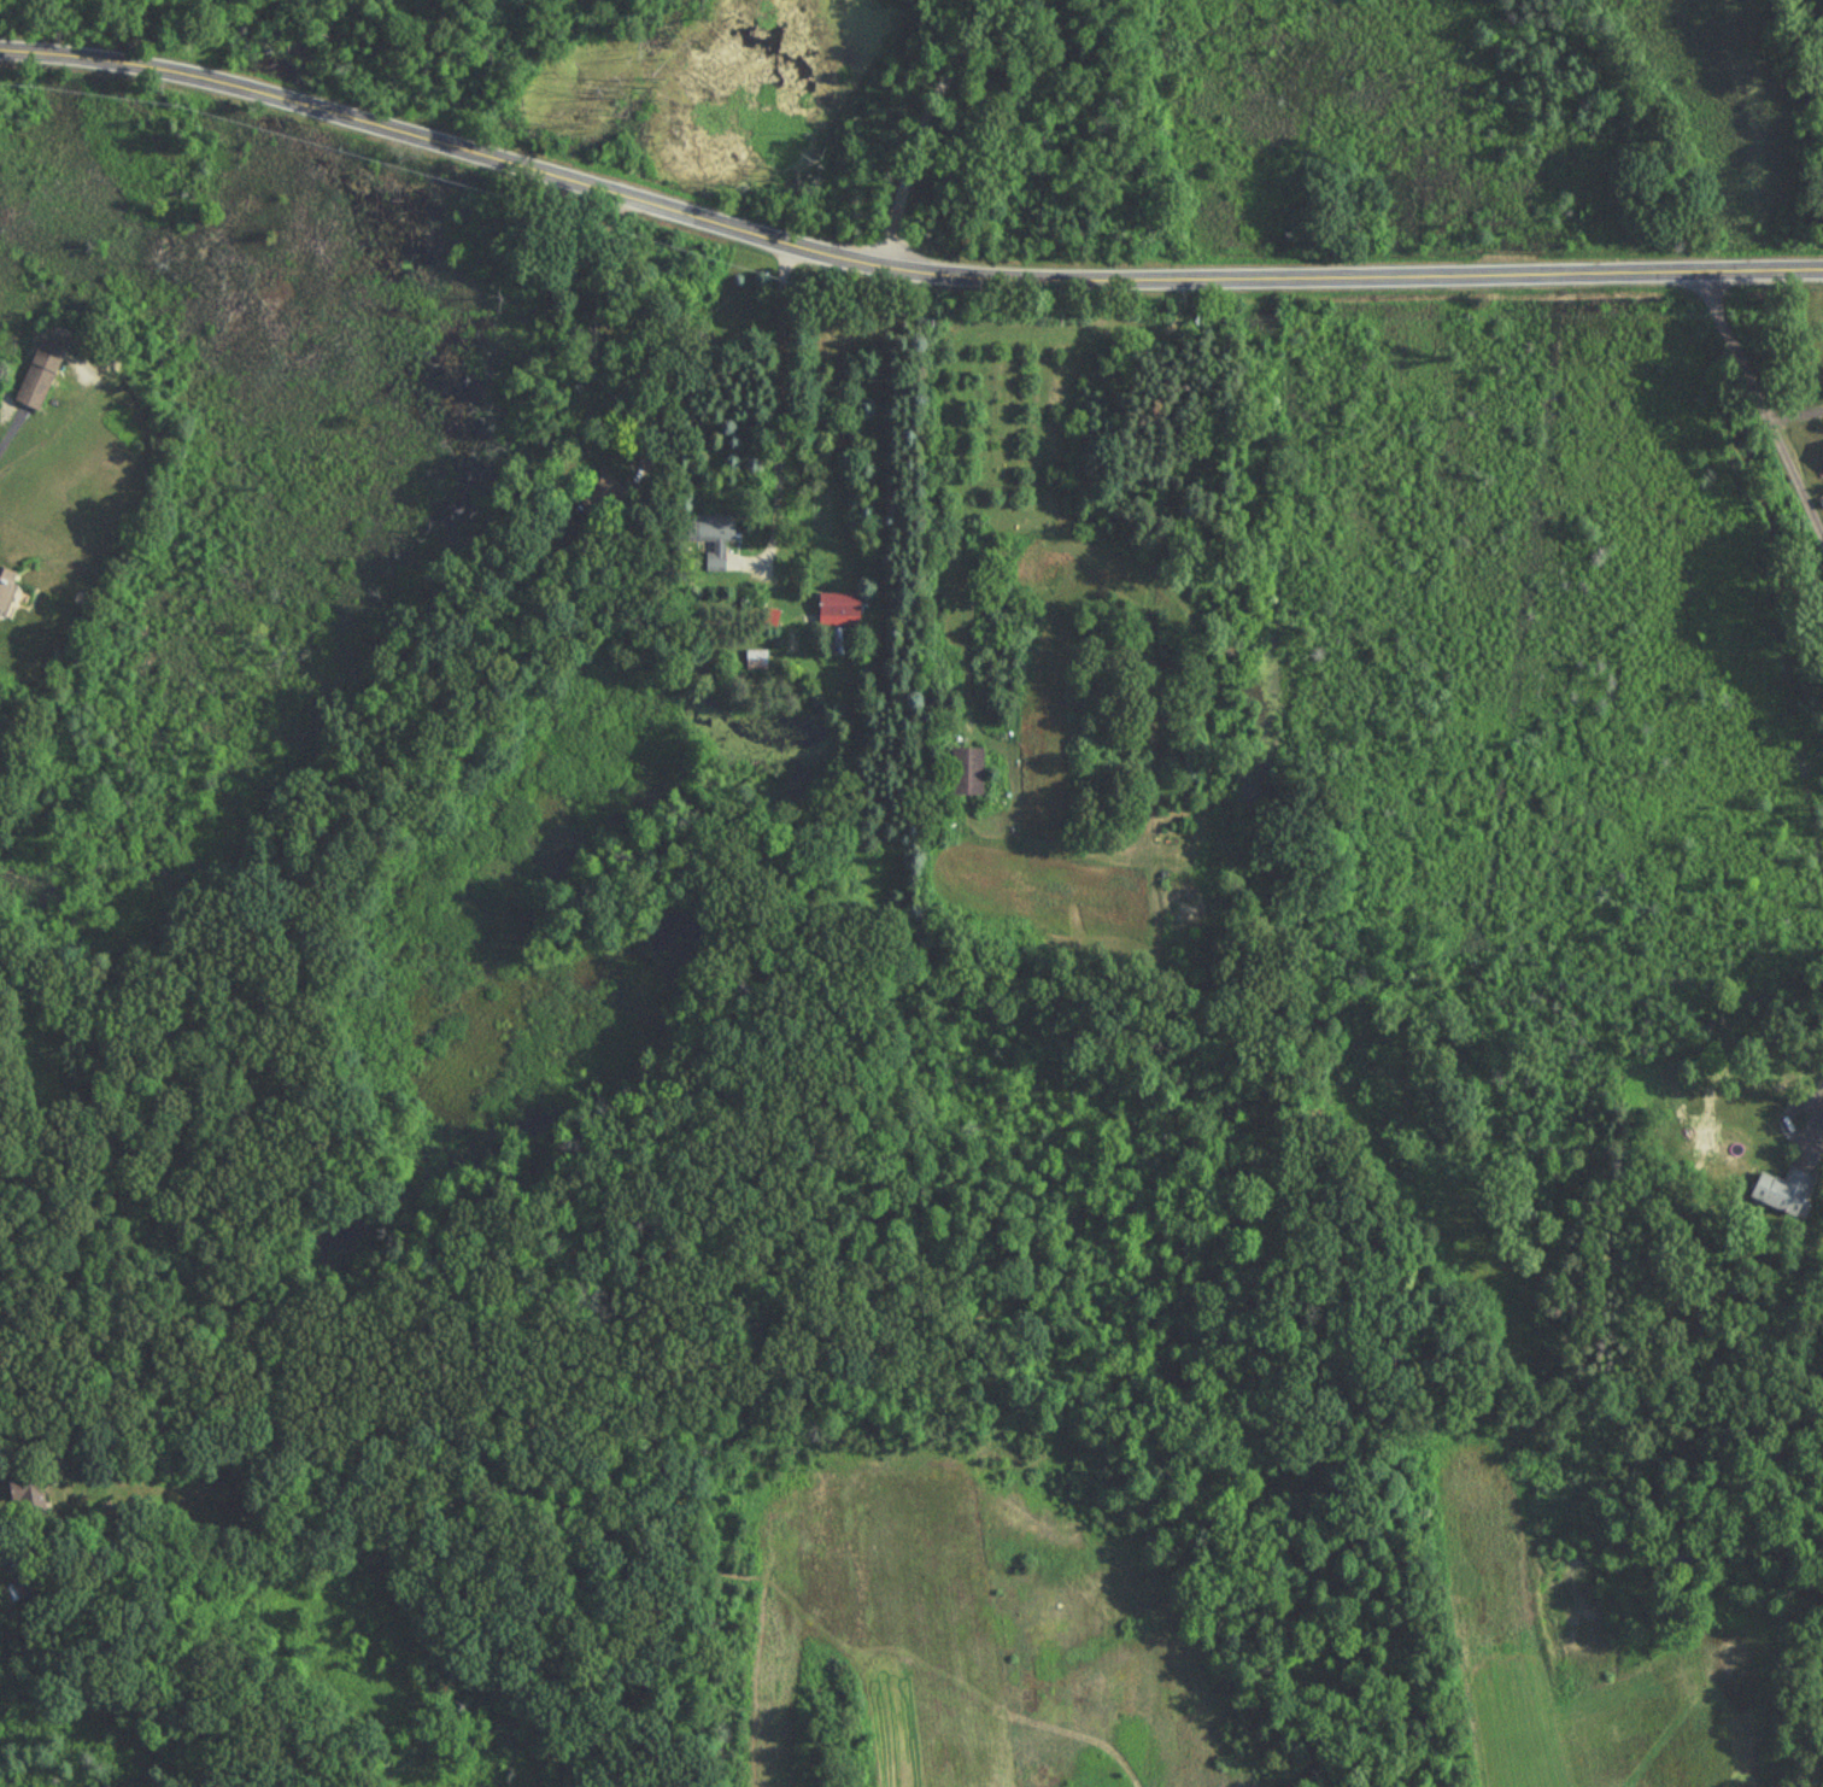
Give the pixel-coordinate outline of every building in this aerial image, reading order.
[(12,402),(39,412),(65,350),(39,339),(12,402)] [(615,508),(627,517),(644,494),(625,480),(620,486),(599,471),(571,508),(599,528),(615,508)] [(732,517),(686,517),(686,545),(704,545),(704,574),(723,574),(723,544),(732,544),(732,517)] [(0,570),(0,619),(2,620),(18,576),(0,570)] [(858,594),(817,594),(817,627),(858,627),(858,594)] [(746,669),(768,669),(768,652),(746,652),(746,669)] [(983,797),(983,750),(951,750),(951,797),(983,797)] [(1794,1219),(1813,1177),(1789,1166),(1782,1182),(1760,1171),(1748,1199),(1794,1219)] [(6,1505),(35,1505),(35,1478),(6,1478),(6,1505)]
